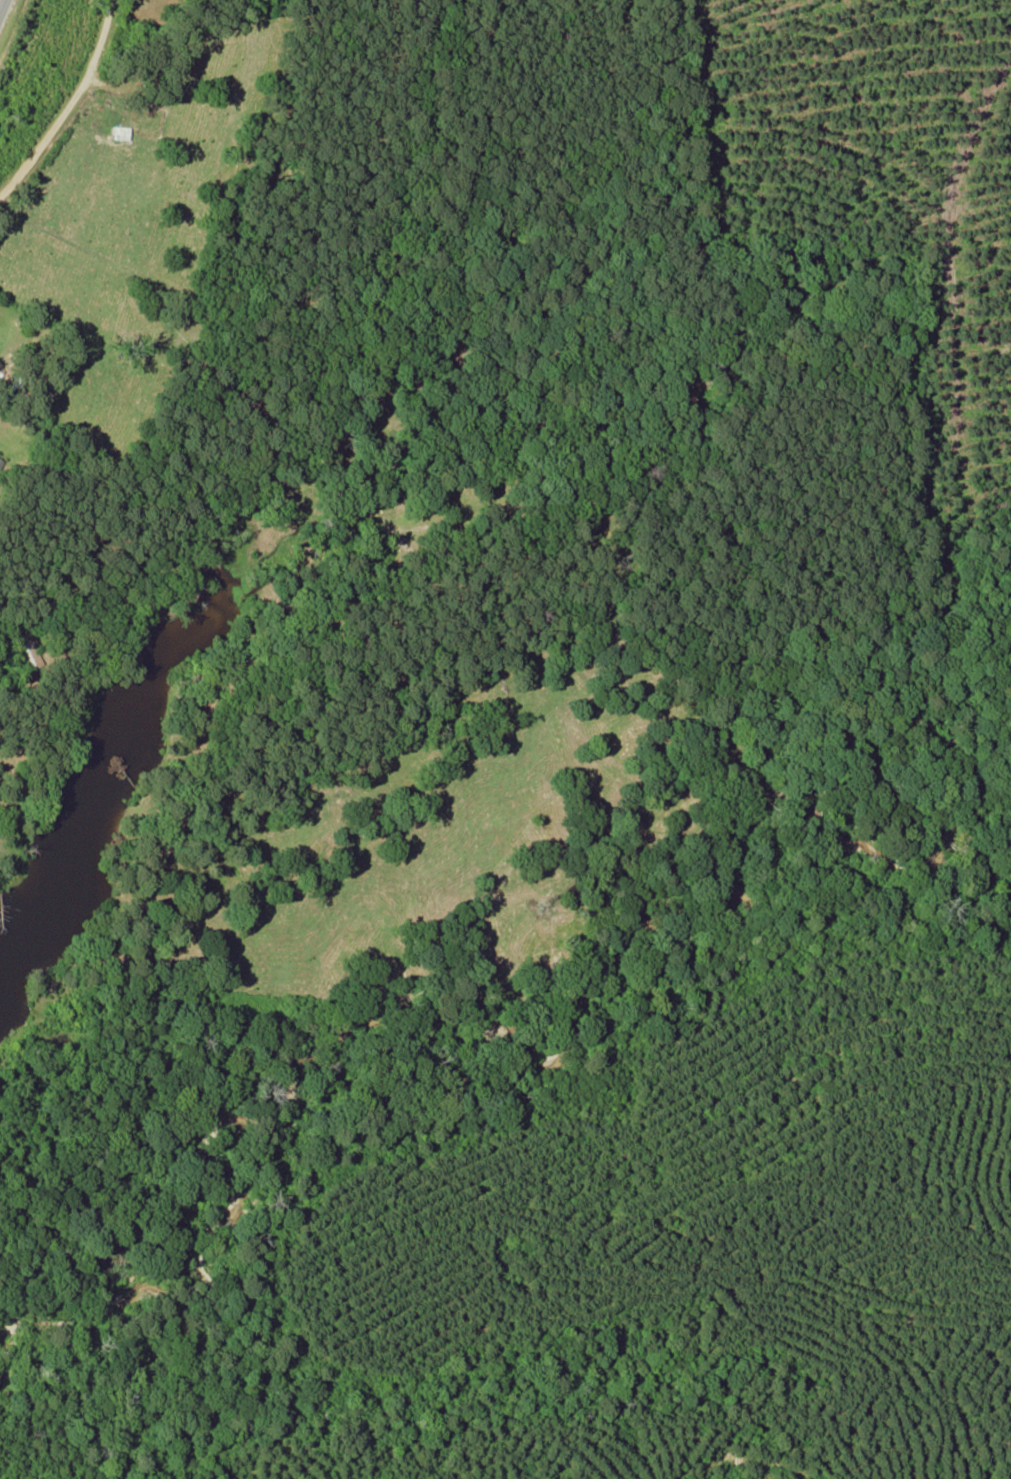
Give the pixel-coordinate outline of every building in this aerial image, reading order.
[(108,137),(127,139),(128,126),(109,124),(108,137)]
